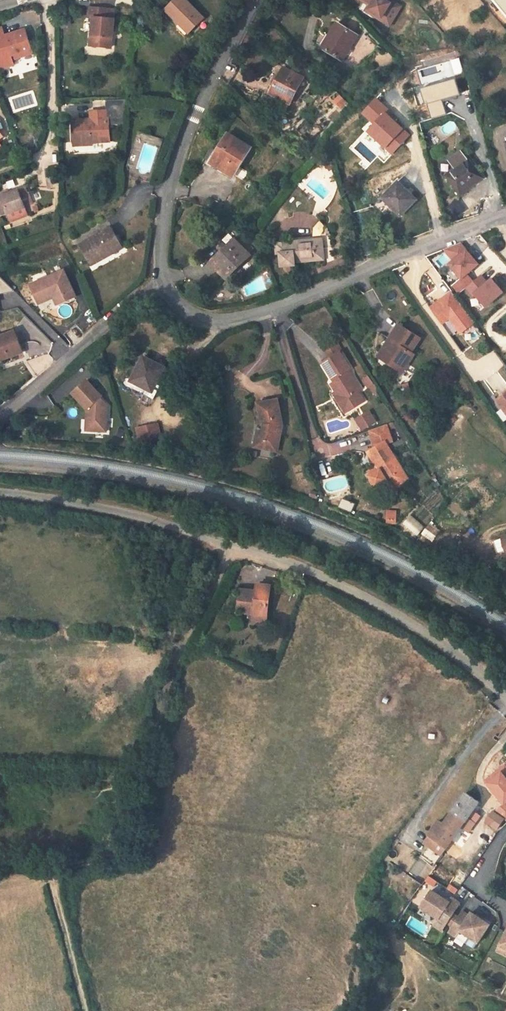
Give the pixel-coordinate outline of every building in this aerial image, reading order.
[(371,10),(377,0),(353,0),(371,10)] [(492,0),(505,17),(505,0),(492,0)] [(203,24),(181,1),(164,15),(187,39),(203,24)] [(91,28),(95,28),(93,56),(112,57),(113,48),(116,48),(117,29),(112,29),(113,18),(92,16),(91,28)] [(330,44),(324,55),(342,66),(357,40),(335,27),(327,42),(330,44)] [(2,76),(16,71),(14,66),(13,62),(33,55),(27,35),(6,42),(3,34),(0,35),(0,71),(2,76)] [(35,59),(33,55),(13,62),(14,66),(35,59)] [(283,75),(270,101),(290,110),(303,83),(283,75)] [(458,83),(425,92),(434,122),(449,118),(445,104),(462,99),(458,83)] [(332,100),(343,111),(350,103),(340,93),(332,100)] [(392,111),(377,98),(362,111),(375,123),(367,131),(393,154),(412,134),(389,113),(392,111)] [(108,119),(92,120),(92,128),(74,129),(74,149),(93,148),(94,151),(113,150),(111,127),(108,128),(108,119)] [(229,142),(211,170),(234,185),(252,156),(229,142)] [(454,171),(444,179),(459,199),(482,181),(467,162),(466,162),(460,154),(448,163),(454,171)] [(57,174),(48,176),(49,189),(59,187),(57,174)] [(402,217),(419,198),(399,180),(383,196),(378,204),(385,212),(390,208),(402,217)] [(3,202),(2,198),(0,198),(0,217),(4,216),(7,231),(26,226),(20,198),(10,200),(3,202)] [(125,255),(114,235),(82,252),(94,273),(125,255)] [(277,250),(278,260),(283,260),(285,274),(299,272),(299,268),(327,265),(326,255),(338,253),(336,239),(316,241),(292,245),(292,248),(277,250)] [(443,251),(453,262),(448,266),(460,280),(451,287),(458,295),(467,288),(471,284),(465,276),(477,266),(458,245),(443,251)] [(236,248),(214,270),(227,283),(249,261),(236,248)] [(65,278),(31,293),(38,308),(49,303),(54,305),(58,313),(76,305),(65,278)] [(467,288),(484,308),(501,294),(490,281),(485,285),(479,278),(471,284),(467,288)] [(0,283),(0,302),(16,299),(0,283)] [(474,325),(450,293),(429,309),(441,325),(449,319),(461,335),(474,325)] [(49,303),(38,308),(39,312),(50,307),(54,305),(49,303)] [(381,363),(396,374),(403,364),(408,368),(414,359),(410,355),(419,342),(399,328),(389,341),(393,344),(381,363)] [(1,364),(2,368),(24,360),(16,339),(0,345),(0,364),(1,364)] [(389,341),(376,359),(381,363),(393,344),(389,341)] [(340,356),(322,366),(332,383),(335,382),(337,384),(330,388),(336,397),(342,394),(347,403),(360,395),(348,374),(350,373),(340,356)] [(153,395),(166,370),(145,359),(132,384),(153,395)] [(401,378),(408,368),(403,364),(396,374),(401,378)] [(85,382),(71,395),(86,411),(85,421),(90,421),(89,432),(104,433),(106,407),(101,407),(96,402),(100,398),(85,382)] [(342,394),(336,397),(341,407),(347,403),(342,394)] [(495,402),(505,417),(505,394),(495,402)] [(268,434),(267,434),(265,454),(281,456),(284,426),(279,404),(261,408),(265,429),(267,430),(268,434)] [(370,410),(355,419),(362,430),(377,421),(370,410)] [(161,439),(159,424),(142,426),(144,441),(161,439)] [(365,457),(373,471),(376,470),(378,473),(367,480),(374,492),(386,485),(391,495),(407,485),(386,449),(390,449),(384,430),(367,435),(373,452),(365,457)] [(261,433),(258,453),(265,454),(267,434),(261,433)] [(404,523),(417,534),(424,527),(410,515),(404,523)] [(495,560),(505,557),(501,543),(490,546),(495,560)] [(235,612),(252,613),(251,615),(265,617),(269,587),(255,586),(254,595),(237,593),(235,612)] [(251,623),(265,624),(265,617),(251,615),(251,623)] [(483,781),(503,806),(505,804),(505,764),(505,763),(483,781)] [(448,822),(442,818),(432,833),(450,845),(483,801),(470,792),(448,822)] [(503,806),(494,812),(504,819),(505,821),(505,804),(503,806)] [(496,830),(504,819),(494,812),(492,811),(484,822),(496,830)] [(420,856),(434,867),(450,845),(432,833),(427,840),(420,856)] [(457,869),(442,857),(440,859),(434,867),(451,879),(454,875),(453,875),(457,869)] [(448,901),(432,888),(418,908),(440,920),(434,925),(442,931),(463,901),(452,896),(448,901)] [(469,914),(462,909),(447,932),(458,938),(461,933),(478,944),(492,923),(471,910),(469,914)] [(494,950),(505,956),(505,930),(494,950)]
